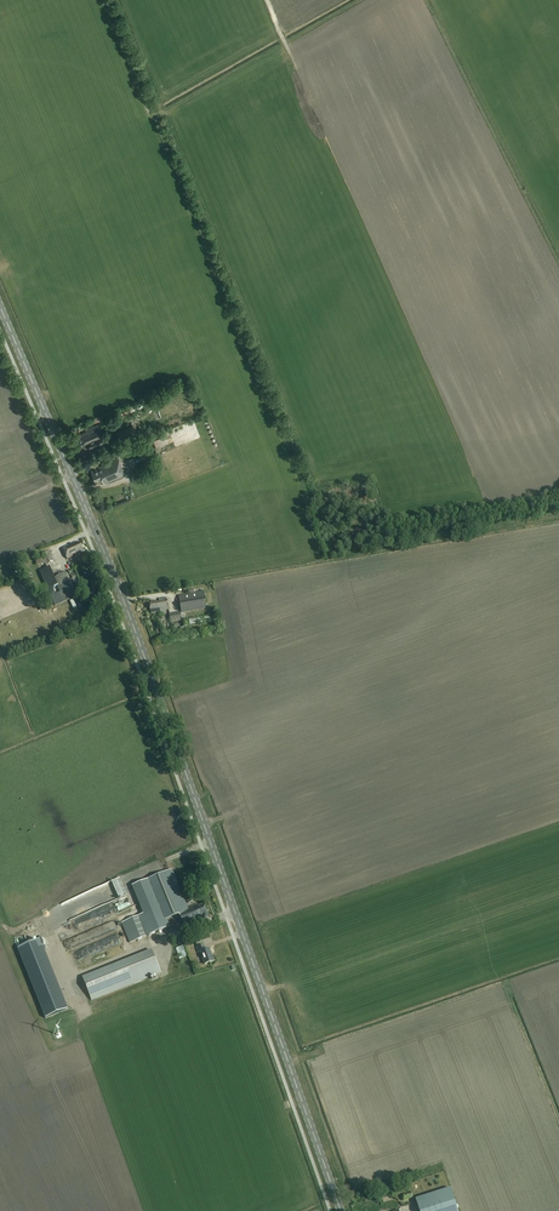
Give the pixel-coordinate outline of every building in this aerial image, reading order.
[(120,410),(122,415),(130,412),(127,406),(120,410)] [(87,432),(77,436),(81,446),(88,443),(91,452),(108,445),(106,440),(100,425),(97,426),(87,430),(87,432)] [(134,426),(116,433),(121,443),(138,435),(134,426)] [(161,433),(150,438),(154,447),(159,445),(158,441),(164,439),(161,433)] [(126,475),(119,459),(105,465),(105,464),(91,470),(96,482),(103,480),(105,484),(126,475)] [(78,558),(77,555),(84,552),(80,544),(78,545),(77,542),(63,548),(68,559),(74,556),(76,559),(78,558)] [(51,551),(42,555),(47,564),(55,560),(51,551)] [(60,593),(52,596),(56,606),(75,597),(68,582),(59,586),(57,587),(60,593)] [(178,596),(181,613),(207,609),(204,591),(194,593),(190,594),(178,596)] [(149,605),(151,614),(169,611),(167,599),(160,600),(160,603),(157,603),(156,602),(151,603),(152,604),(149,605)] [(180,612),(169,614),(171,622),(182,620),(180,612)] [(153,921),(157,932),(170,927),(168,920),(180,915),(184,926),(209,916),(204,903),(199,905),(198,904),(187,908),(171,869),(144,880),(154,907),(148,909),(153,921)] [(127,921),(122,922),(128,936),(130,942),(135,941),(146,936),(138,916),(127,921)] [(62,938),(77,933),(74,925),(59,930),(62,938)] [(68,1009),(40,940),(18,949),(46,1018),(68,1009)] [(88,958),(112,948),(109,941),(85,950),(88,958)] [(205,950),(204,944),(196,947),(198,953),(201,952),(205,964),(214,961),(209,948),(205,950)] [(160,973),(151,951),(83,979),(92,1001),(160,973)] [(416,1199),(419,1210),(458,1210),(451,1188),(416,1199)]
